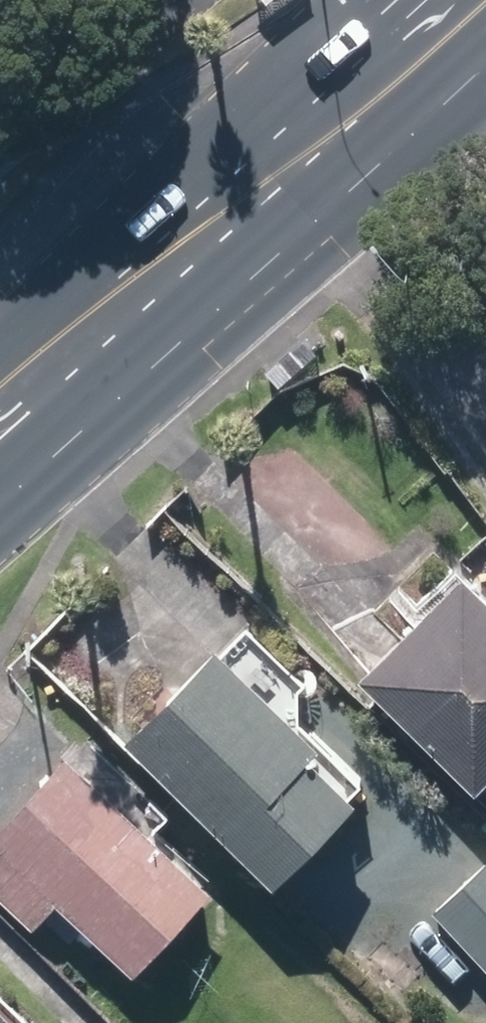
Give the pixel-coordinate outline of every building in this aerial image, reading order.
[(248,15),(265,0),(235,0),(248,15)] [(478,434),(485,444),(485,427),(478,434)] [(341,668),(453,778),(485,745),(485,600),(448,562),(341,668)] [(217,607),(105,726),(255,866),(334,782),(329,778),(337,769),(273,708),(272,677),(282,667),(217,607)] [(18,921),(45,891),(127,965),(203,882),(57,751),(0,814),(0,905),(18,921)] [(485,952),(485,874),(447,913),(485,952)] [(0,1007),(0,1022),(17,1022),(0,1007)]
